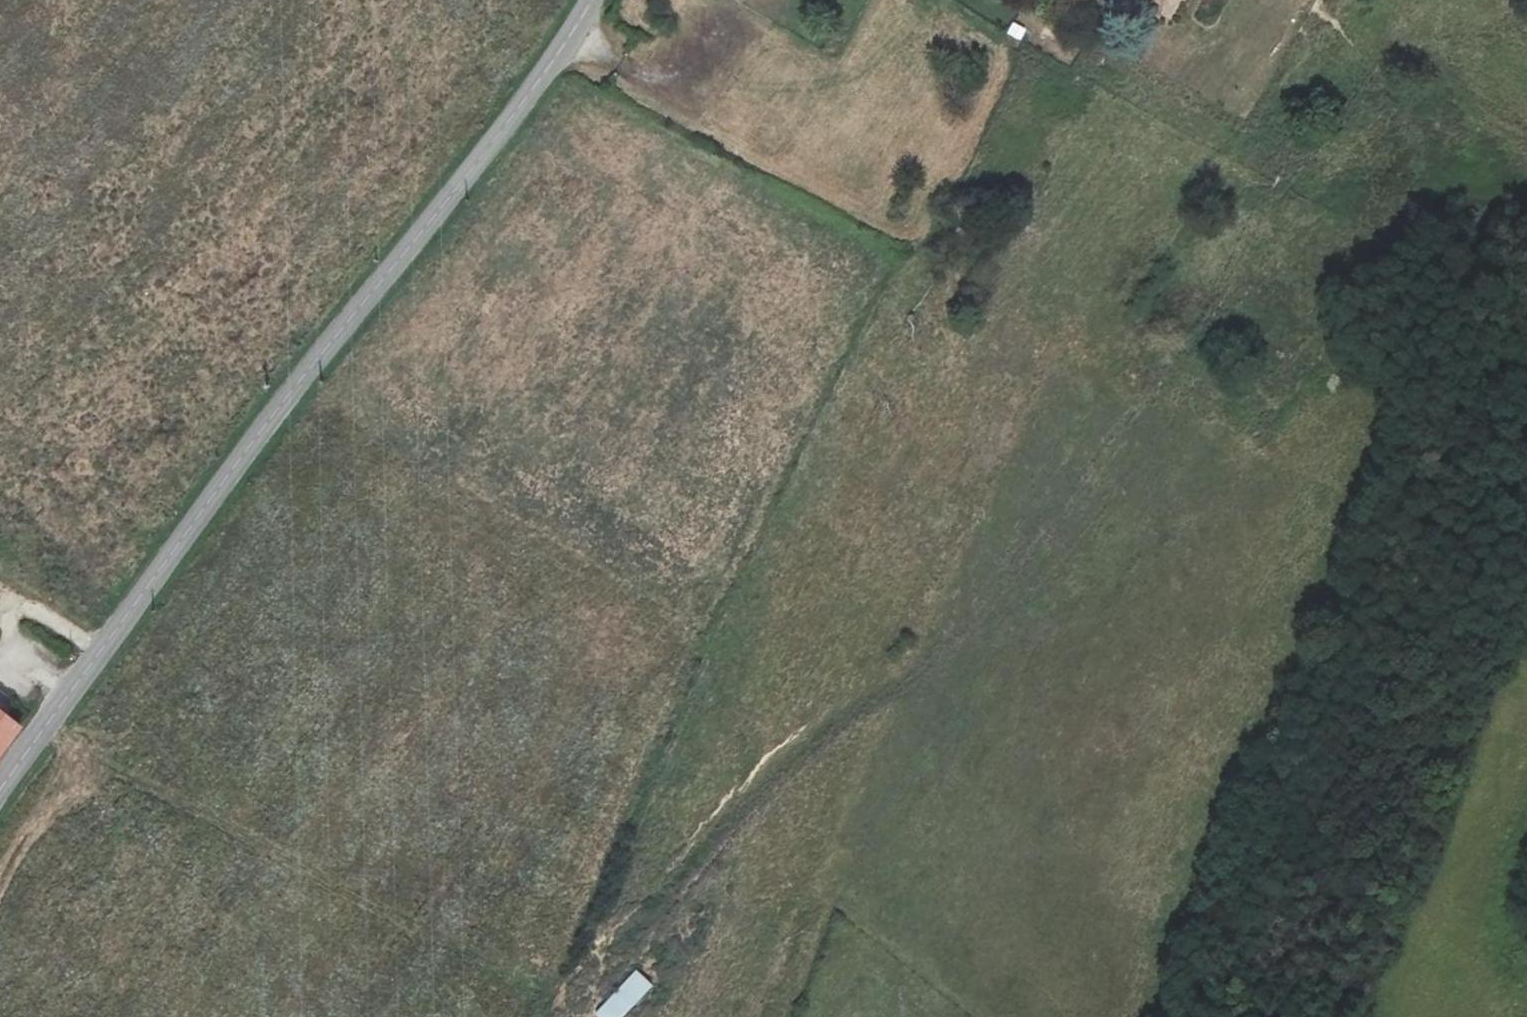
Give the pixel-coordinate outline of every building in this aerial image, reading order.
[(18,730),(0,716),(0,755),(18,730)] [(654,986),(638,969),(593,1011),(599,1016),(621,1016),(654,986)]
